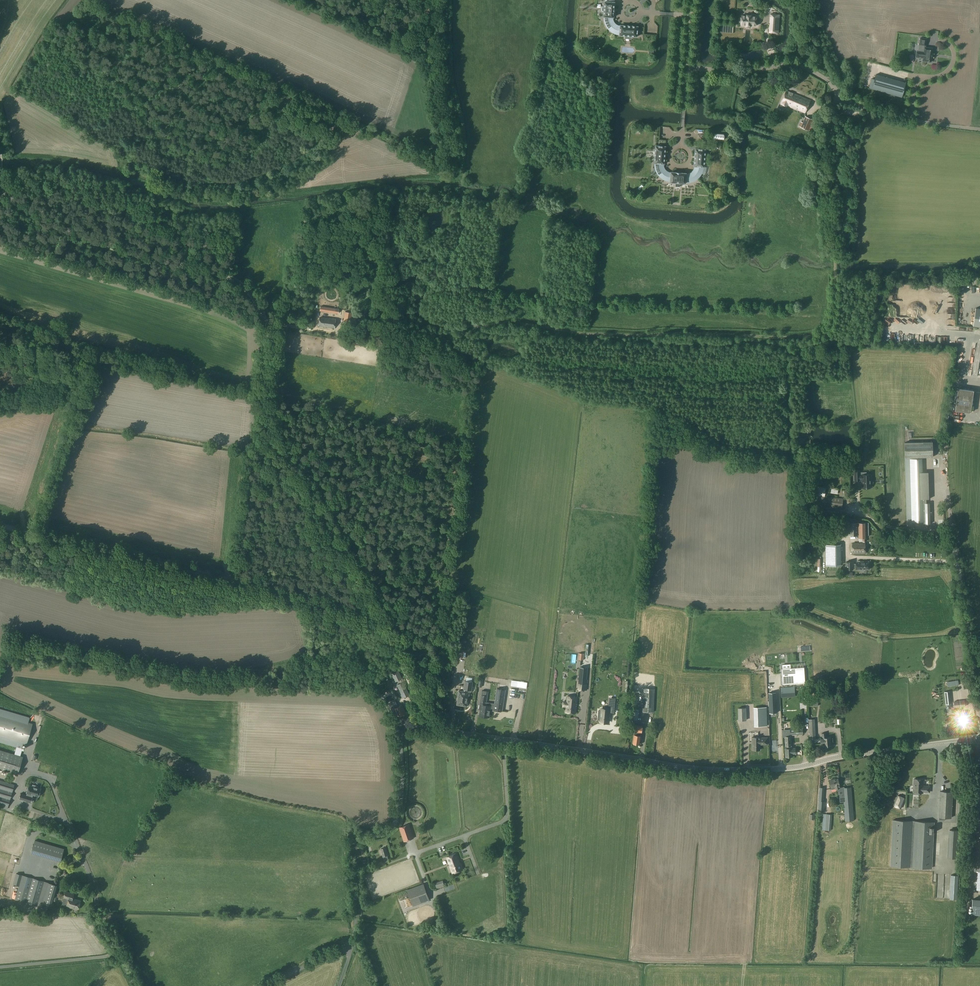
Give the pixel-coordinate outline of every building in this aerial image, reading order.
[(606,1),(605,1),(605,6),(603,6),(602,7),(602,10),(602,11),(604,11),(604,16),(607,17),(606,21),(605,21),(606,23),(606,25),(607,27),(609,28),(615,23),(612,18),(612,17),(614,17),(614,12),(615,7),(614,7),(615,2),(614,2),(614,0),(606,0),(606,1)] [(780,15),(771,14),(769,33),(778,33),(780,15)] [(747,16),(741,15),(741,25),(746,25),(746,26),(751,26),(751,25),(756,26),(757,19),(758,19),(759,17),(757,17),(757,16),(752,16),(752,15),(747,15),(747,16)] [(615,23),(609,28),(610,30),(611,31),(613,32),(615,33),(616,32),(620,32),(620,35),(625,35),(632,36),(637,36),(638,26),(633,26),(626,25),(621,25),(620,27),(615,23)] [(932,53),(933,48),(925,47),(925,45),(925,46),(926,38),(920,37),(919,45),(922,45),(921,52),(916,51),(916,57),(923,58),(922,61),(931,62),(931,57),(932,57),(932,53)] [(872,89),(898,96),(902,97),(904,91),(906,83),(895,80),(876,74),(872,89)] [(786,90),(785,93),(784,93),(782,99),(781,101),(781,102),(781,103),(787,106),(787,105),(805,112),(810,100),(786,90)] [(955,106),(952,120),(957,121),(961,107),(955,106)] [(812,119),(806,116),(802,127),(808,130),(812,119)] [(843,146),(853,139),(849,133),(839,140),(843,146)] [(659,175),(665,170),(662,165),(662,164),(664,164),(665,158),(665,152),(666,146),(656,146),(655,151),(655,158),(654,163),(657,163),(657,167),(656,168),(656,170),(657,171),(658,173),(659,175)] [(692,172),(697,178),(699,176),(700,175),(702,173),(702,172),(701,171),(701,167),(704,167),(705,161),(705,155),(706,149),(696,149),(695,154),(695,161),(694,166),(696,166),(696,167),(692,172)] [(697,178),(692,172),(687,175),(686,175),(686,173),(681,173),(681,172),(677,172),(671,172),(671,174),(670,174),(665,170),(659,175),(660,176),(662,177),(663,178),(665,179),(667,180),(669,181),(670,181),(670,182),(676,182),(680,183),(685,183),(686,180),(690,180),(690,182),(692,181),(694,180),(696,179),(697,178)] [(351,324),(353,313),(345,311),(343,323),(351,324)] [(328,319),(320,317),(319,325),(327,326),(327,327),(334,328),(335,319),(328,318),(328,319)] [(955,410),(970,412),(974,390),(958,388),(955,410)] [(932,442),(904,442),(905,459),(907,521),(907,526),(912,525),(912,521),(925,521),(925,523),(930,523),(930,521),(930,503),(926,503),(926,501),(926,499),(929,499),(928,472),(925,472),(922,472),(922,458),(922,457),(932,457),(932,442)] [(825,462),(820,465),(824,471),(829,468),(825,462)] [(862,475),(859,475),(859,470),(854,470),(855,480),(859,480),(862,480),(862,488),(871,487),(870,483),(871,483),(871,475),(870,475),(870,474),(862,474),(862,475)] [(824,496),(825,487),(817,486),(815,495),(824,496)] [(815,495),(814,502),(823,504),(822,506),(842,508),(843,498),(842,498),(843,495),(838,494),(837,498),(824,496),(815,495)] [(853,543),(854,553),(866,553),(866,541),(868,541),(867,537),(868,537),(868,523),(848,523),(849,535),(860,535),(860,538),(865,537),(865,543),(853,543)] [(806,550),(817,548),(815,542),(805,544),(806,550)] [(825,565),(841,565),(840,544),(825,545),(825,565)] [(865,570),(865,569),(869,569),(869,561),(856,561),(856,563),(853,563),(853,561),(846,562),(846,569),(853,569),(853,567),(856,567),(856,569),(861,569),(861,570),(861,571),(864,570),(865,570)] [(756,666),(756,670),(764,669),(763,661),(751,662),(751,666),(756,666)] [(805,683),(804,667),(790,668),(790,664),(782,664),(782,668),(782,669),(783,684),(805,683)] [(577,669),(576,692),(579,693),(579,687),(584,687),(585,670),(577,669)] [(401,679),(397,670),(392,673),(395,681),(401,679)] [(469,692),(470,692),(471,692),(471,691),(472,682),(463,681),(462,691),(459,690),(459,691),(458,691),(457,692),(457,694),(457,695),(458,695),(457,705),(467,706),(469,692)] [(409,695),(403,682),(397,685),(399,690),(400,690),(400,692),(401,692),(403,697),(409,695)] [(482,704),(481,709),(480,716),(489,717),(490,709),(493,709),(493,710),(502,711),(502,710),(503,710),(506,689),(496,688),(494,705),(490,705),(486,705),(482,704)] [(791,696),(790,688),(781,688),(781,697),(791,696)] [(482,704),(486,705),(488,691),(481,690),(480,701),(479,709),(481,709),(482,704)] [(654,693),(644,692),(643,711),(653,712),(654,693)] [(776,692),(769,692),(770,712),(778,712),(776,692)] [(809,698),(810,706),(818,706),(817,698),(809,698)] [(561,704),(561,710),(564,710),(564,716),(575,717),(576,699),(565,699),(565,704),(561,704)] [(404,709),(401,705),(394,708),(396,712),(397,712),(399,715),(404,713),(403,710),(404,709)] [(738,708),(738,720),(746,720),(746,707),(738,708)] [(753,707),(754,730),(767,730),(767,707),(753,707)] [(30,723),(31,717),(0,708),(0,714),(30,723)] [(629,720),(636,721),(638,709),(631,708),(629,720)] [(966,717),(966,715),(966,711),(959,711),(959,715),(962,715),(963,726),(971,725),(970,716),(966,717)] [(599,718),(597,727),(599,728),(598,734),(610,736),(614,714),(602,713),(601,718),(599,718)] [(0,714),(0,737),(26,744),(32,723),(0,714)] [(634,735),(633,743),(640,744),(641,736),(640,736),(640,732),(641,732),(642,726),(633,725),(632,731),(635,731),(635,735),(634,735)] [(822,733),(822,738),(820,738),(821,744),(824,744),(825,746),(827,746),(828,746),(830,746),(830,745),(831,745),(830,737),(826,737),(826,733),(822,733)] [(791,748),(791,745),(792,745),(791,736),(785,736),(785,746),(785,748),(786,756),(792,756),(792,753),(795,753),(795,748),(791,748)] [(752,741),(753,750),(760,750),(760,744),(768,744),(767,737),(760,737),(752,737),(752,741)] [(17,774),(22,757),(0,750),(0,769),(17,774)] [(838,778),(829,780),(831,789),(836,788),(836,790),(839,792),(840,802),(844,802),(845,821),(854,820),(851,787),(844,787),(844,786),(840,787),(838,778)] [(923,786),(923,779),(913,779),(913,792),(922,792),(923,791),(929,792),(929,786),(925,785),(925,786),(923,786)] [(0,780),(0,807),(7,809),(14,785),(0,780)] [(33,795),(38,796),(41,788),(37,787),(38,786),(32,784),(32,786),(28,785),(26,793),(27,793),(26,795),(20,793),(19,798),(31,802),(32,797),(32,796),(33,795)] [(938,817),(951,818),(953,791),(940,791),(938,817)] [(906,807),(917,806),(917,795),(912,795),(912,793),(906,793),(906,798),(908,798),(908,797),(912,797),(912,799),(906,799),(906,807)] [(905,798),(898,795),(894,805),(901,808),(905,798)] [(420,810),(412,805),(407,813),(415,818),(420,810)] [(822,830),(825,830),(825,832),(826,832),(828,832),(829,830),(831,830),(832,814),(823,814),(823,816),(823,820),(822,824),(822,830)] [(932,868),(934,822),(913,821),(892,819),(890,866),(911,867),(932,868)] [(404,842),(411,839),(414,838),(409,824),(398,827),(404,842)] [(962,830),(949,830),(948,857),(961,858),(962,830)] [(64,848),(34,840),(31,853),(60,861),(64,848)] [(385,847),(381,849),(385,862),(389,860),(387,855),(388,855),(385,847)] [(446,857),(449,863),(450,866),(452,873),(462,869),(460,863),(459,860),(459,859),(459,860),(456,853),(446,857)] [(56,868),(58,861),(43,857),(41,864),(43,865),(42,869),(47,871),(46,873),(54,875),(55,871),(53,870),(51,870),(52,867),(56,868)] [(16,873),(13,885),(17,886),(16,889),(18,890),(15,899),(37,906),(44,881),(16,873)] [(38,906),(45,908),(46,904),(51,905),(57,885),(48,882),(47,886),(44,885),(38,906)] [(430,900),(424,883),(407,890),(413,906),(430,900)] [(68,899),(66,906),(69,906),(69,907),(74,908),(78,909),(80,900),(73,898),(74,893),(65,891),(63,898),(68,899)]
